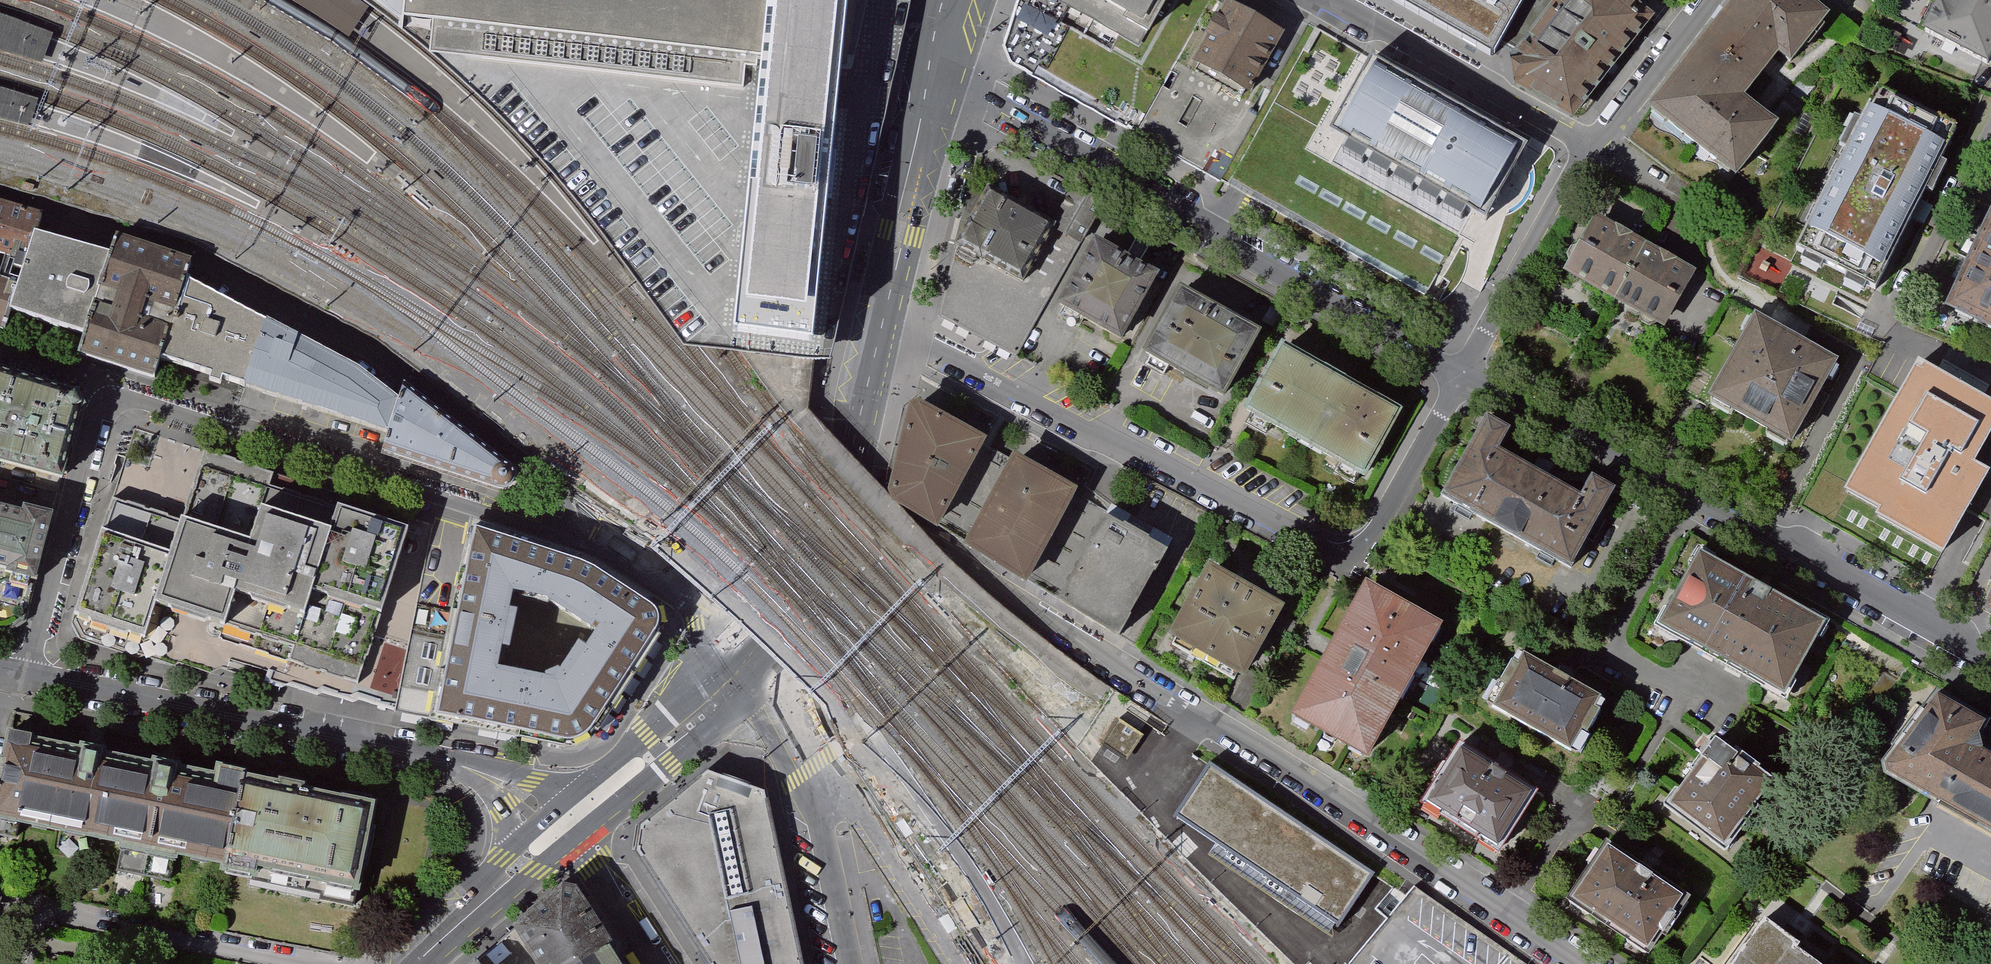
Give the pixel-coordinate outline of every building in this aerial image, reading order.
[(309,12),(351,40),(372,10),(358,0),(289,0),(309,12)] [(372,10),(405,36),(405,26),(408,0),(358,0),(372,10)] [(405,26),(435,29),(432,60),(752,92),(761,0),(408,0),(405,26)] [(752,92),(727,339),(814,348),(849,0),(761,0),(752,92)] [(1142,51),(1147,42),(1150,44),(1175,0),(1050,0),(1142,51)] [(1492,52),(1500,39),(1522,0),(1396,0),(1492,52)] [(1555,0),(1522,0),(1500,39),(1520,50),(1555,0)] [(1656,8),(1646,0),(1555,0),(1520,50),(1514,58),(1518,82),(1575,114),(1656,8)] [(1722,43),(1770,79),(1791,53),(1804,63),(1838,20),(1813,0),(1755,0),(1722,43)] [(1946,15),(1942,13),(1929,38),(1989,68),(1990,65),(1990,0),(1954,0),(1946,15)] [(1287,35),(1228,3),(1219,19),(1218,18),(1206,38),(1208,40),(1194,65),(1200,68),(1197,73),(1243,99),(1246,94),(1252,98),(1287,35)] [(44,65),(54,38),(0,18),(0,52),(44,65)] [(1460,238),(1473,215),(1333,138),(1376,62),(1309,25),(1262,109),(1243,99),(1197,73),(1178,63),(1137,137),(1445,308),(1449,300),(1455,289),(1465,271),(1473,257),(1478,248),(1460,238)] [(1785,131),(1751,104),(1770,79),(1722,43),(1666,113),(1748,178),(1785,131)] [(1492,226),(1535,150),(1376,62),(1333,138),(1473,215),(1492,226)] [(1958,131),(1877,90),(1794,254),(1875,295),(1958,131)] [(40,103),(0,92),(0,122),(32,130),(40,103)] [(1104,206),(1074,189),(1051,228),(1055,230),(1037,261),(1021,290),(953,252),(939,320),(1016,359),(1104,206)] [(1051,228),(987,192),(971,221),(1037,261),(1055,230),(1051,228)] [(1986,204),(1939,305),(1990,329),(1990,206),(1986,204)] [(1646,242),(1596,215),(1567,268),(1617,295),(1646,242)] [(40,229),(0,217),(0,255),(8,258),(0,282),(0,333),(7,335),(12,317),(39,234),(40,229)] [(953,252),(1021,290),(1037,261),(971,221),(953,252)] [(113,256),(39,234),(12,317),(86,340),(113,256)] [(1133,259),(1094,237),(1057,305),(1124,342),(1161,274),(1133,259)] [(1694,268),(1646,242),(1617,295),(1665,321),(1694,268)] [(164,364),(191,273),(154,260),(115,248),(113,256),(86,340),(81,358),(119,371),(158,383),(164,364)] [(210,379),(232,296),(191,273),(164,364),(210,379)] [(1261,332),(1181,287),(1145,352),(1225,397),(1261,332)] [(247,391),(268,317),(232,296),(210,379),(247,391)] [(390,437),(398,403),(348,361),(268,317),(247,391),(390,437)] [(1819,354),(1761,321),(1717,398),(1775,431),(1819,354)] [(1398,412),(1285,350),(1252,410),(1365,472),(1398,412)] [(1914,360),(1837,494),(1872,513),(1868,519),(1939,559),(1988,473),(1972,464),(1990,431),(1990,404),(1914,360)] [(15,393),(0,388),(0,443),(15,393)] [(15,393),(0,443),(0,464),(62,483),(83,414),(15,393)] [(399,397),(398,403),(390,437),(384,456),(507,496),(514,475),(399,397)] [(982,446),(916,411),(910,414),(892,495),(898,502),(938,526),(982,446)] [(1503,427),(1483,416),(1441,493),(1569,563),(1611,487),(1591,476),(1580,496),(1492,448),(1503,427)] [(214,446),(191,517),(261,540),(273,505),(342,527),(349,507),(278,484),(284,468),(214,446)] [(1075,496),(1017,464),(971,546),(1028,581),(1075,496)] [(117,493),(104,534),(177,558),(179,551),(191,517),(175,512),(117,493)] [(18,566),(17,571),(43,577),(59,514),(33,507),(32,513),(0,505),(0,561),(18,566)] [(261,540),(245,593),(317,617),(324,594),(342,527),(273,505),(261,540)] [(342,527),(324,594),(390,616),(418,530),(349,507),(342,527)] [(1123,525),(1103,514),(1086,545),(1090,547),(1060,600),(1121,636),(1131,618),(1129,618),(1154,573),(1156,574),(1169,550),(1148,539),(1149,537),(1124,523),(1123,525)] [(177,558),(162,604),(187,612),(234,628),(245,593),(261,540),(191,517),(179,551),(177,558)] [(550,611),(581,557),(528,541),(474,527),(457,612),(511,622),(515,603),(550,611)] [(149,643),(76,619),(84,640),(210,672),(221,667),(227,668),(228,664),(230,658),(267,671),(264,681),(282,687),(289,684),(397,710),(419,605),(433,534),(418,530),(390,616),(366,686),(229,641),(234,628),(187,612),(162,604),(149,643)] [(162,604),(177,558),(104,534),(76,619),(149,643),(162,604)] [(1819,624),(1692,554),(1652,626),(1780,696),(1819,624)] [(657,608),(581,557),(550,611),(594,640),(599,635),(604,638),(588,652),(629,680),(657,634),(661,627),(662,621),(662,615),(657,608)] [(11,633),(31,621),(43,577),(17,571),(18,566),(0,561),(0,631),(11,633)] [(1280,607),(1215,572),(1181,635),(1246,670),(1280,607)] [(1444,618),(1374,580),(1303,708),(1373,746),(1444,618)] [(245,593),(234,628),(229,641),(366,686),(390,616),(324,594),(317,617),(245,593)] [(431,717),(457,612),(419,605),(397,710),(431,717)] [(431,717),(491,730),(496,676),(503,661),(510,663),(518,623),(511,622),(457,612),(431,717)] [(596,725),(629,680),(588,652),(580,648),(561,676),(559,674),(545,679),(545,682),(496,676),(491,730),(561,742),(573,743),(581,739),(589,734),(596,725)] [(1600,696),(1523,653),(1494,706),(1571,749),(1600,696)] [(1990,839),(1990,757),(1983,753),(1978,737),(1984,725),(1933,698),(1881,768),(1882,778),(1990,839)] [(1119,720),(1103,744),(1128,761),(1144,738),(1119,720)] [(35,735),(13,731),(0,798),(0,819),(124,844),(138,772),(106,766),(109,752),(92,748),(89,761),(32,750),(35,735)] [(1734,758),(1715,744),(1700,764),(1705,768),(1674,810),(1724,848),(1771,785),(1759,775),(1762,771),(1738,753),(1734,758)] [(1535,795),(1463,750),(1429,804),(1501,849),(1535,795)] [(165,777),(138,772),(124,844),(228,864),(246,772),(224,768),(220,786),(183,779),(185,768),(168,765),(165,777)] [(1337,929),(1372,876),(1210,767),(1174,820),(1337,929)] [(246,772),(228,864),(226,871),(256,877),(254,888),(363,910),(385,798),(311,783),(312,777),(276,770),(275,774),(247,768),(246,772)] [(711,771),(643,822),(639,849),(711,963),(807,963),(770,793),(711,771)] [(1684,894),(1610,845),(1576,896),(1650,945),(1684,894)] [(581,889),(567,885),(521,923),(526,932),(546,963),(628,963),(581,889)] [(1798,944),(1801,941),(1765,915),(1730,963),(1825,963),(1798,944)] [(526,932),(488,963),(483,958),(476,963),(546,963),(526,932)]
